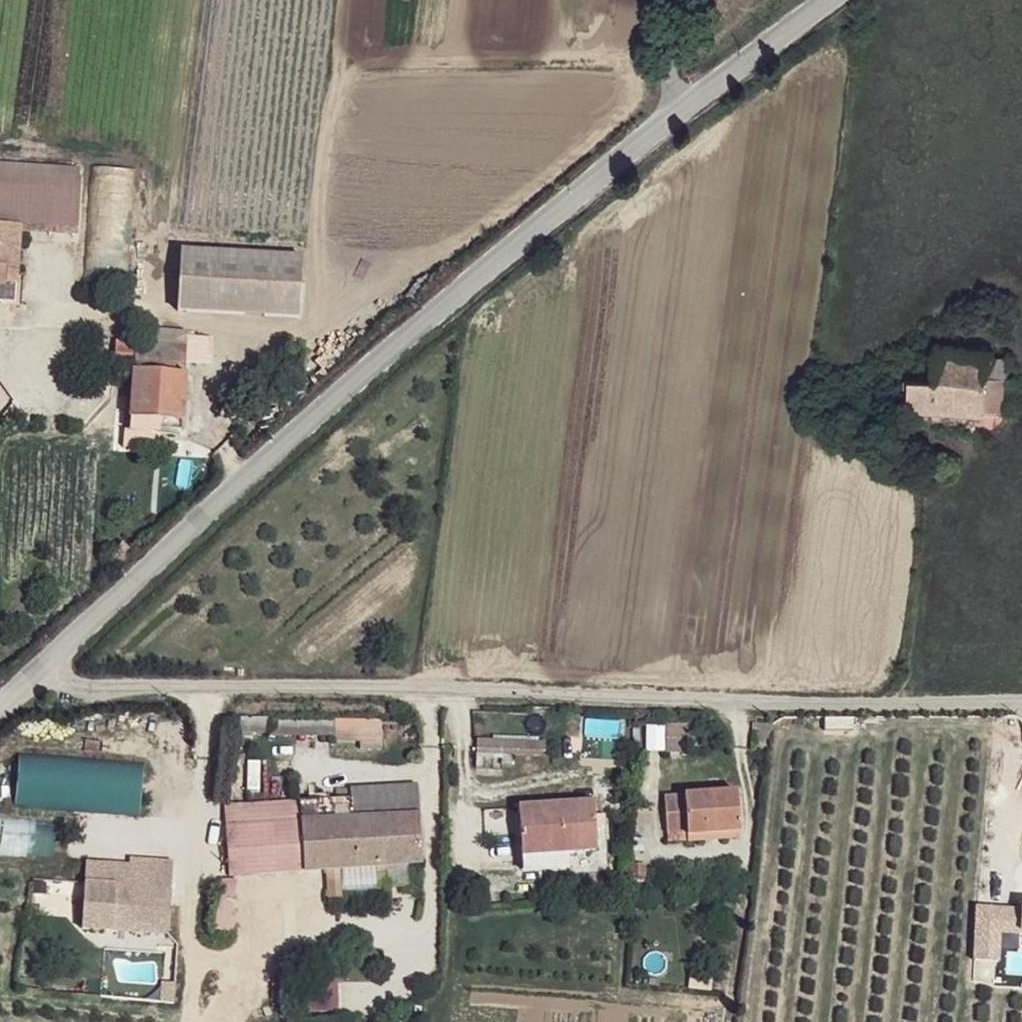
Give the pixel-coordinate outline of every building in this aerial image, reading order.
[(15,302),(20,230),(77,234),(82,168),(0,162),(0,301),(15,302)] [(301,250),(190,246),(178,245),(176,305),(299,310),(301,250)] [(138,339),(139,339),(183,341),(184,331),(185,325),(140,323),(138,339)] [(207,333),(184,331),(183,341),(191,343),(206,345),(207,333)] [(115,363),(125,364),(127,337),(115,337),(115,363)] [(138,339),(127,337),(125,364),(136,363),(139,339),(138,339)] [(183,341),(139,339),(136,363),(131,427),(184,430),(191,343),(183,341)] [(986,358),(940,351),(938,378),(986,382),(987,373),(986,358)] [(1007,361),(986,358),(987,373),(1001,375),(1006,376),(1007,361)] [(1001,375),(987,373),(986,382),(984,410),(998,411),(1001,375)] [(938,378),(910,379),(909,393),(911,404),(984,410),(986,382),(938,378)] [(909,393),(892,398),(897,411),(911,404),(909,393)] [(340,747),(380,743),(378,724),(338,727),(340,747)] [(701,749),(699,724),(663,727),(665,752),(701,749)] [(527,739),(467,735),(467,751),(528,754),(527,739)] [(17,755),(13,805),(139,814),(143,764),(17,755)] [(420,777),(349,781),(351,816),(303,818),(307,866),(422,863),(420,777)] [(738,790),(668,794),(670,828),(685,827),(684,832),(744,829),(738,790)] [(596,799),(524,804),(525,851),(564,848),(599,846),(596,799)] [(303,818),(294,819),(275,842),(277,868),(307,866),(303,818)] [(294,819),(222,822),(216,870),(277,868),(275,842),(294,819)] [(564,848),(525,851),(528,869),(564,867),(564,848)] [(339,866),(326,866),(327,901),(340,901),(339,866)] [(170,879),(84,870),(79,916),(110,919),(112,905),(167,911),(170,879)] [(167,911),(112,905),(110,919),(165,925),(167,911)]
